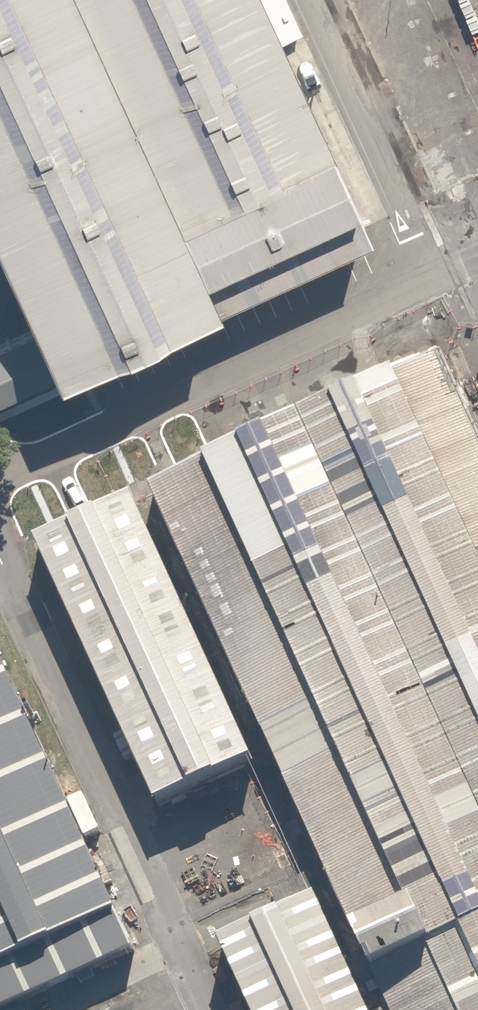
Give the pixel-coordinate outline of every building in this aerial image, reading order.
[(50,381),(214,306),(175,221),(74,0),(0,0),(0,274),(27,334),(50,381)] [(175,221),(328,151),(279,45),(259,0),(74,0),(175,221)] [(279,45),(301,35),(286,0),(259,0),(279,45)] [(366,236),(328,151),(175,221),(214,306),(366,236)] [(27,334),(0,346),(0,404),(50,381),(27,334)] [(152,491),(388,1009),(477,1009),(477,463),(433,364),(152,491)] [(133,504),(38,547),(159,810),(254,767),(133,504)] [(119,916),(0,657),(0,971),(119,916)] [(223,950),(251,1009),(370,1009),(321,904),(223,950)] [(119,916),(0,971),(0,1009),(16,1009),(137,954),(119,916)]
